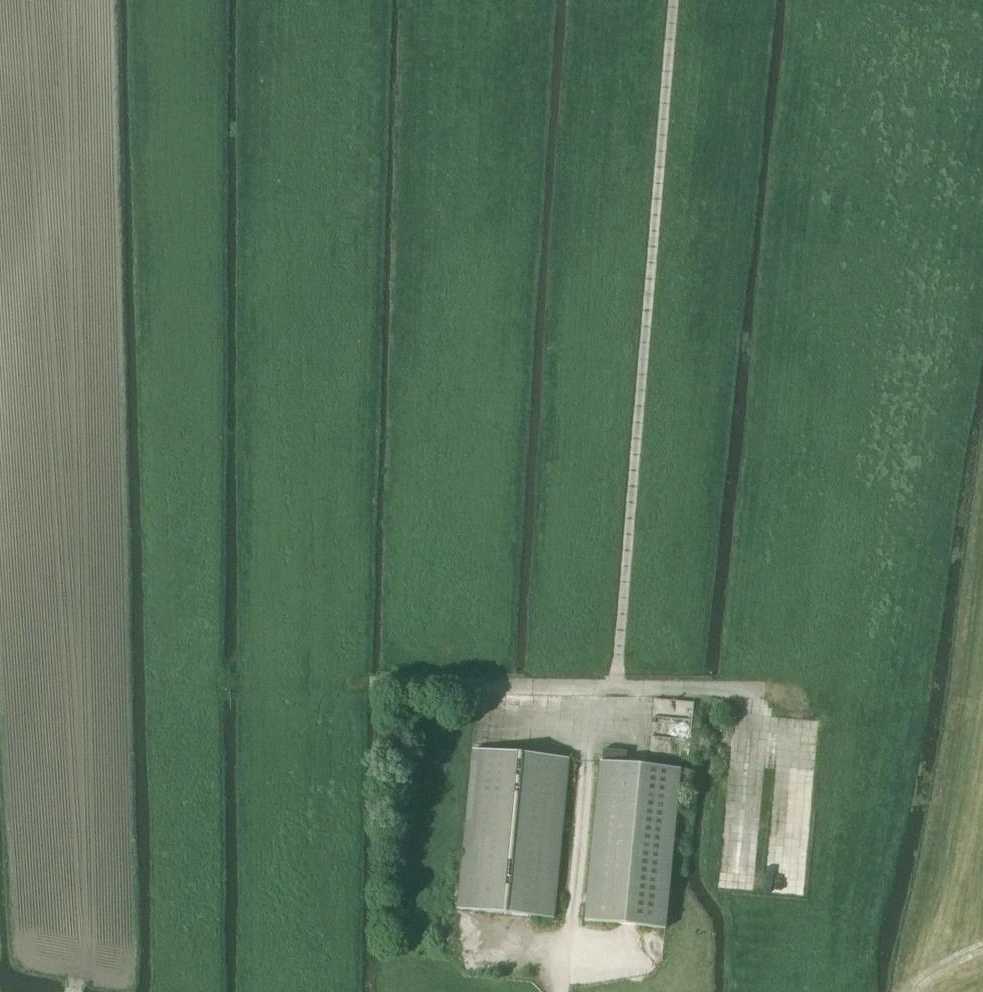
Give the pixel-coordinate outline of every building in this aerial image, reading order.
[(457,909),(507,914),(553,918),(568,759),(507,754),(472,750),(457,909)] [(584,921),(664,929),(679,770),(599,762),(584,921)]
